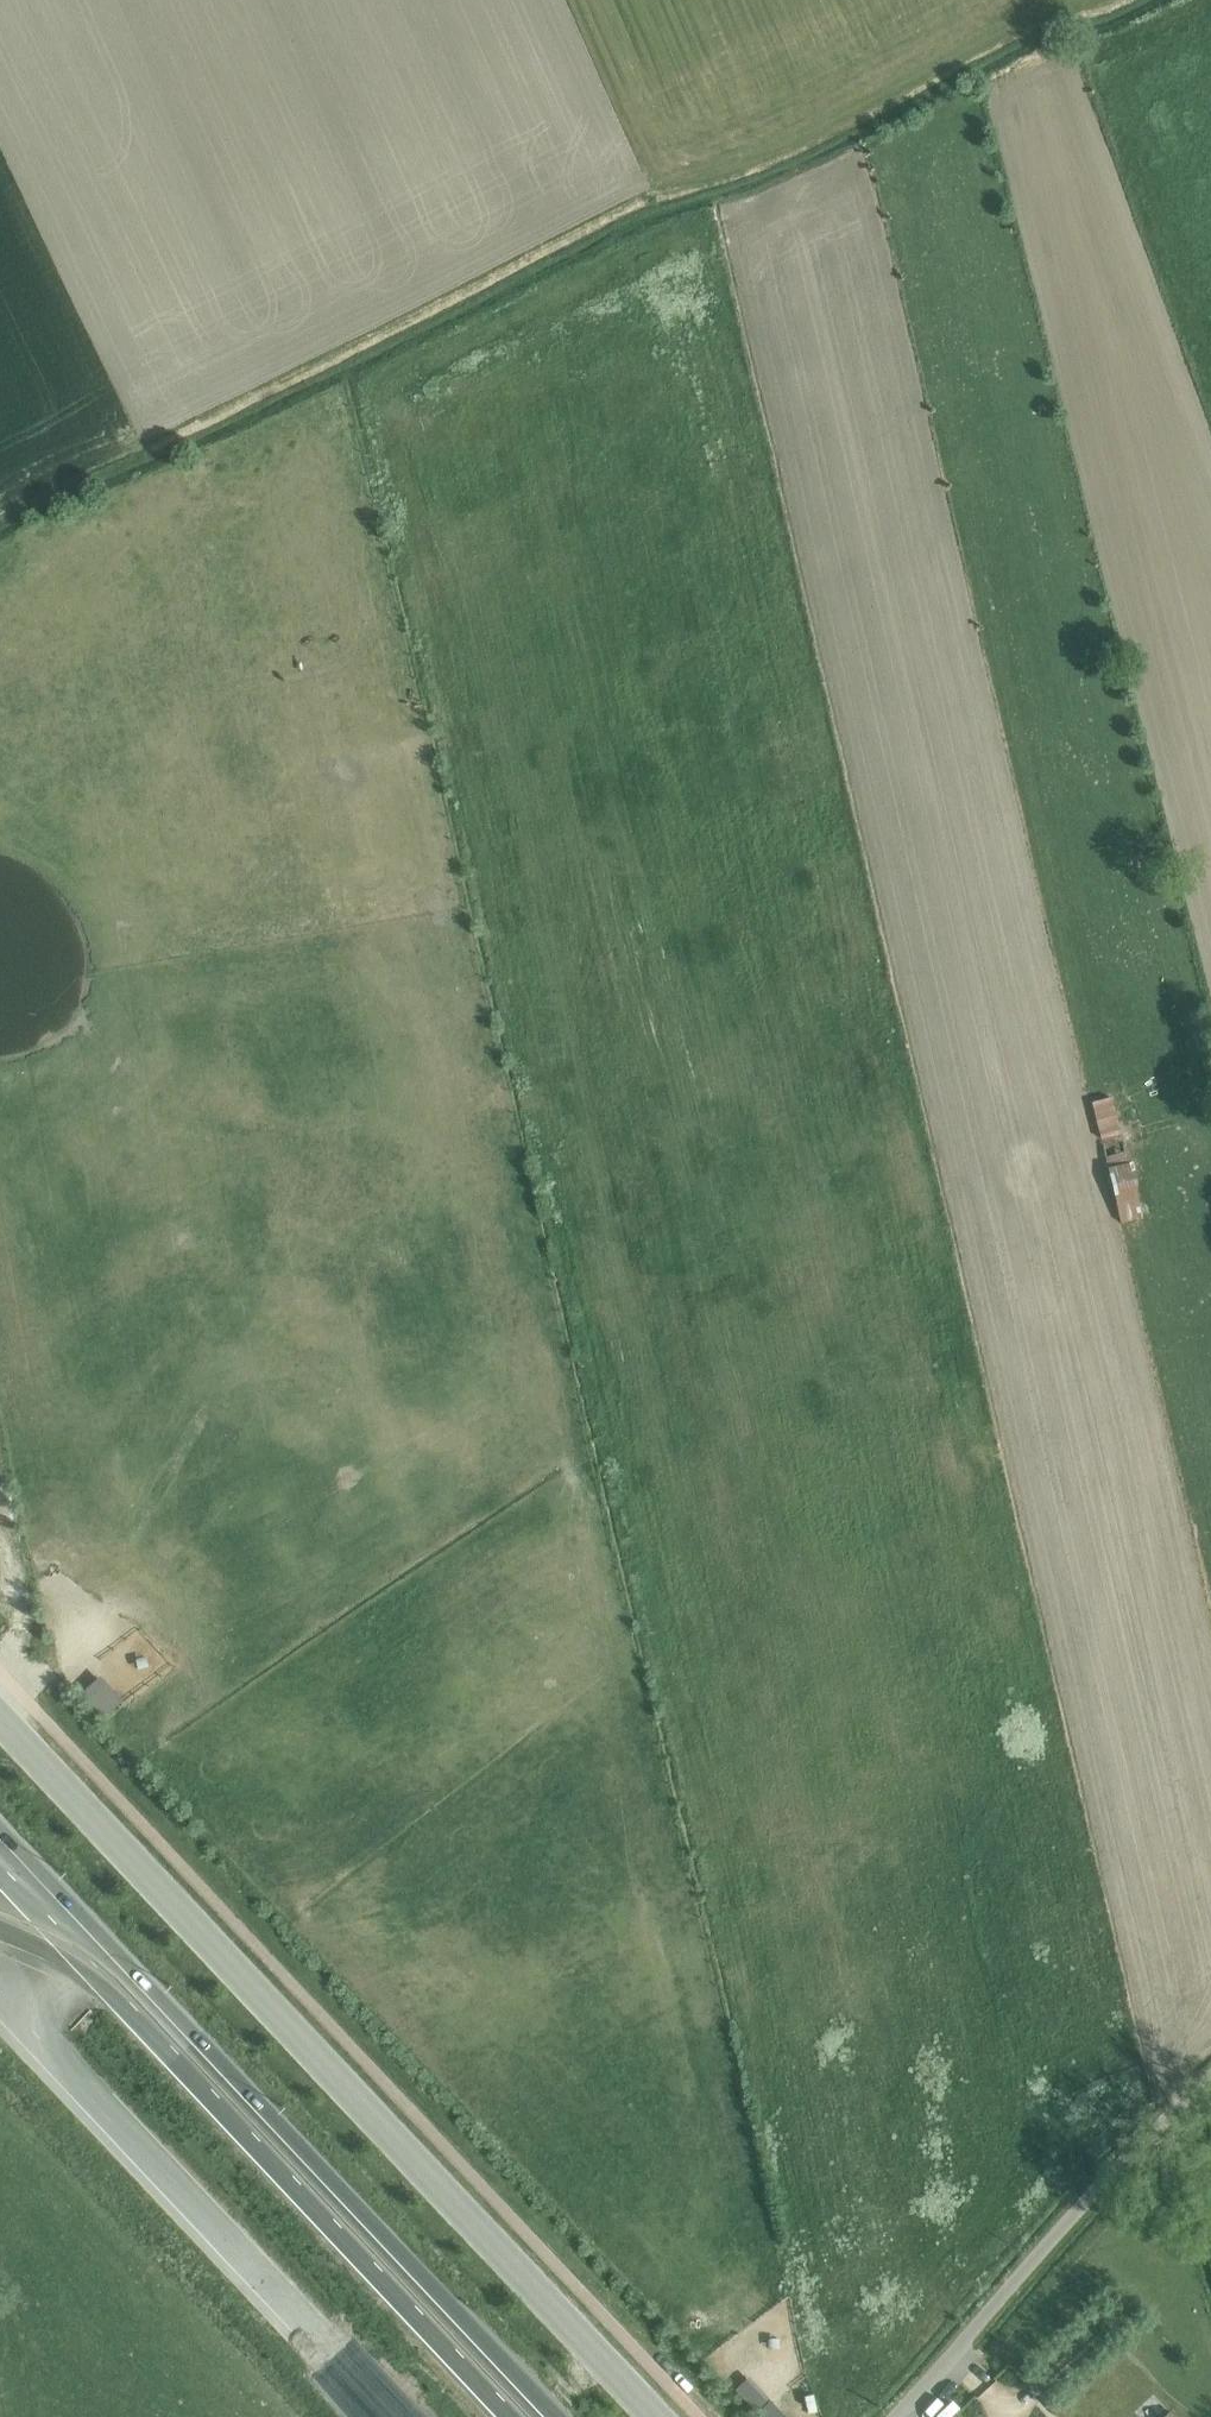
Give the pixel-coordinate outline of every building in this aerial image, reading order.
[(1085,1082),(1117,1212),(1145,1205),(1113,1075),(1085,1082)] [(122,1700),(100,1675),(82,1691),(104,1716),(122,1700)] [(771,2398),(749,2374),(736,2387),(758,2411),(771,2398)] [(771,2398),(758,2411),(764,2416),(789,2416),(771,2398)] [(919,2400),(908,2416),(945,2416),(919,2400)] [(1169,2409),(1160,2416),(1176,2416),(1169,2409)]
